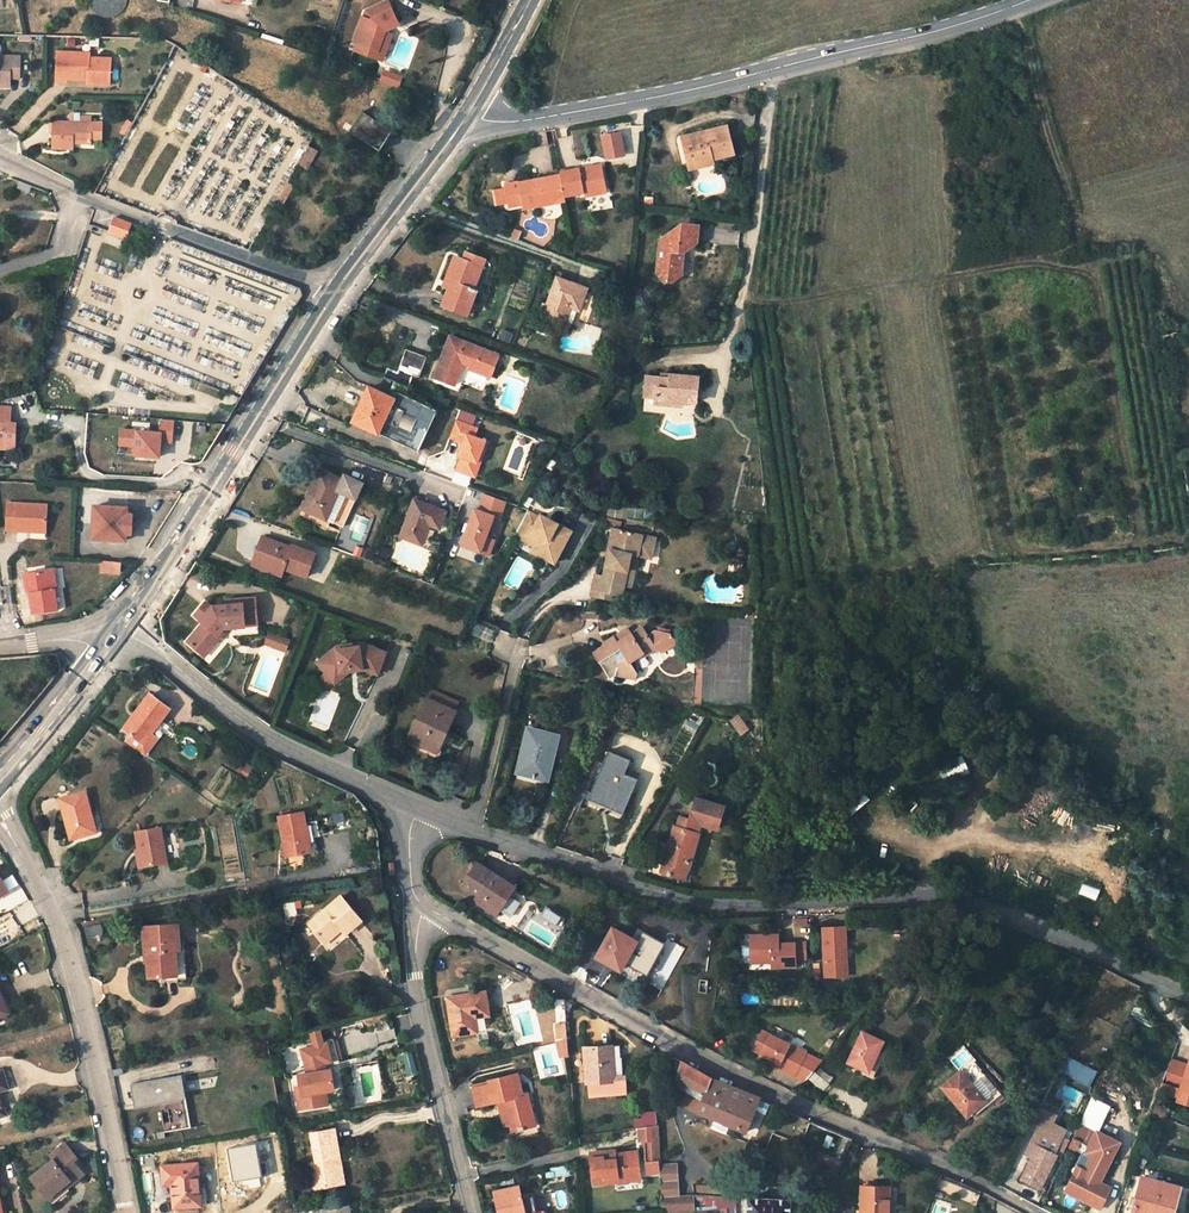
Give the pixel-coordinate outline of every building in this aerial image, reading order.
[(369,15),(357,46),(362,47),(382,55),(390,33),(404,26),(393,4),(369,15)] [(17,23),(15,11),(0,13),(0,25),(17,23)] [(382,55),(362,47),(359,55),(386,65),(397,36),(390,33),(382,55)] [(0,83),(1,80),(13,80),(13,77),(22,77),(23,57),(3,56),(4,47),(0,47),(0,83)] [(92,53),(60,53),(60,83),(69,83),(69,80),(91,79),(91,84),(113,84),(113,58),(92,58),(92,53)] [(384,83),(401,90),(404,83),(387,76),(384,83)] [(103,140),(104,123),(82,123),(82,114),(73,114),(71,116),(71,123),(55,123),(54,153),(68,152),(68,145),(93,145),(93,140),(103,140)] [(351,133),(382,152),(393,133),(363,114),(351,133)] [(727,126),(681,136),(686,161),(718,155),(718,157),(733,154),(727,126)] [(624,157),(620,135),(602,138),(606,160),(624,157)] [(309,169),(318,149),(306,144),(298,165),(309,169)] [(606,190),(602,170),(601,166),(560,173),(560,176),(564,198),(606,190)] [(503,190),(498,191),(500,204),(505,203),(506,209),(533,204),(534,209),(565,203),(564,199),(564,198),(560,176),(517,185),(516,182),(502,184),(503,190)] [(286,182),(279,198),(287,201),(293,185),(286,182)] [(494,205),(500,204),(498,191),(491,192),(494,205)] [(111,232),(126,239),(132,224),(116,218),(111,232)] [(703,241),(704,223),(688,220),(662,239),(659,282),(684,283),(690,252),(703,241)] [(510,237),(519,239),(521,230),(512,228),(510,237)] [(464,291),(473,266),(476,258),(459,252),(456,260),(449,258),(440,283),(445,285),(437,307),(461,315),(469,292),(464,291)] [(583,288),(553,278),(540,316),(561,323),(567,305),(575,309),(583,288)] [(1168,281),(1159,282),(1162,301),(1171,300),(1168,281)] [(511,343),(513,332),(501,329),(498,340),(511,343)] [(446,336),(433,372),(451,379),(460,356),(468,359),(465,366),(489,374),(496,354),(446,336)] [(398,371),(419,378),(426,356),(405,349),(398,371)] [(695,399),(696,376),(644,375),(643,394),(656,395),(657,401),(674,401),(674,398),(695,399)] [(347,421),(415,450),(432,406),(393,392),(391,397),(361,385),(347,421)] [(476,435),(479,427),(454,418),(448,434),(462,439),(457,453),(463,455),(458,468),(472,474),(481,452),(486,454),(491,441),(476,435)] [(161,443),(173,443),(174,419),(159,419),(159,429),(119,428),(118,455),(161,456),(161,443)] [(14,442),(15,423),(0,422),(0,442),(14,442)] [(342,477),(318,466),(302,504),(329,516),(341,489),(337,487),(342,477)] [(484,490),(466,541),(494,551),(499,538),(493,536),(507,498),(484,490)] [(443,509),(412,497),(398,534),(419,543),(429,518),(437,522),(443,509)] [(46,503),(7,501),(6,529),(29,530),(29,535),(45,536),(46,503)] [(116,505),(83,503),(81,535),(113,536),(114,529),(120,529),(121,513),(115,512),(116,505)] [(541,545),(542,550),(539,558),(551,564),(568,530),(537,515),(536,518),(523,511),(513,530),(541,545)] [(589,572),(588,592),(605,595),(606,590),(618,591),(619,582),(626,583),(630,552),(645,553),(647,531),(605,528),(603,545),(610,545),(609,556),(602,555),(600,573),(589,572)] [(531,546),(528,552),(539,558),(542,550),(541,545),(513,530),(510,536),(531,546)] [(259,538),(250,564),(277,574),(278,571),(304,581),(315,555),(288,545),(287,548),(259,538)] [(101,560),(100,573),(120,574),(121,561),(101,560)] [(57,568),(32,572),(36,591),(40,613),(63,608),(59,587),(61,586),(57,568)] [(214,605),(212,607),(209,612),(200,607),(193,617),(203,624),(185,644),(196,652),(199,648),(205,648),(209,651),(218,640),(217,633),(225,623),(232,624),(257,622),(254,597),(228,599),(228,604),(214,605)] [(200,607),(209,612),(212,607),(204,602),(200,607)] [(225,623),(217,633),(218,640),(232,624),(225,623)] [(593,646),(583,654),(601,676),(607,672),(626,677),(630,661),(625,653),(641,643),(653,644),(665,634),(658,626),(643,625),(636,630),(631,623),(620,631),(614,623),(606,629),(610,634),(606,636),(600,634),(590,642),(593,646)] [(267,643),(278,646),(282,635),(272,632),(267,643)] [(292,639),(282,635),(278,646),(288,650),(292,639)] [(314,665),(324,676),(334,667),(341,676),(347,671),(364,667),(380,672),(387,651),(365,644),(349,647),(348,643),(335,646),(314,665)] [(205,648),(199,648),(196,652),(203,658),(209,651),(205,648)] [(341,676),(334,667),(324,676),(332,685),(341,676)] [(427,689),(406,739),(435,750),(455,699),(427,689)] [(132,735),(127,741),(145,754),(157,738),(150,734),(169,708),(150,694),(124,729),(132,735)] [(729,721),(740,735),(749,728),(738,714),(729,721)] [(526,727),(517,769),(545,775),(554,734),(526,727)] [(608,751),(591,792),(626,807),(633,790),(620,784),(624,774),(630,760),(608,751)] [(953,776),(968,769),(964,759),(949,766),(953,776)] [(237,772),(247,777),(252,767),(242,761),(237,772)] [(620,784),(633,790),(638,779),(624,774),(620,784)] [(589,786),(591,782),(580,778),(579,782),(589,786)] [(589,786),(579,782),(569,803),(579,808),(584,797),(623,814),(626,807),(591,792),(587,790),(589,786)] [(81,793),(60,799),(71,839),(92,834),(86,814),(81,793)] [(675,826),(661,873),(680,878),(683,869),(688,871),(699,833),(697,833),(699,823),(712,827),(718,829),(725,807),(696,799),(690,820),(687,830),(678,827),(675,826)] [(86,814),(92,834),(96,832),(91,813),(86,814)] [(687,830),(690,820),(681,817),(678,827),(687,830)] [(304,818),(280,822),(288,861),(311,858),(304,818)] [(697,833),(699,833),(701,834),(702,829),(711,831),(712,827),(699,823),(697,833)] [(163,832),(139,837),(144,871),(169,867),(163,832)] [(492,904),(489,909),(505,918),(521,892),(483,870),(471,891),(492,904)] [(0,876),(0,896),(8,891),(0,876)] [(859,890),(871,889),(872,879),(859,879),(859,890)] [(1096,900),(1099,889),(1082,883),(1078,895),(1096,900)] [(297,904),(284,906),(286,921),(300,920),(297,904)] [(311,935),(325,952),(342,939),(347,945),(363,932),(343,908),(311,935)] [(795,918),(795,926),(808,925),(807,917),(795,918)] [(85,926),(85,937),(102,936),(102,925),(85,926)] [(178,928),(145,933),(149,959),(150,959),(154,982),(165,980),(167,990),(191,987),(185,951),(180,952),(178,928)] [(596,957),(619,970),(636,941),(612,928),(596,957)] [(852,933),(829,932),(830,981),(848,982),(847,960),(851,960),(852,933)] [(776,943),(776,936),(752,936),(752,959),(774,958),(774,968),(798,967),(798,947),(784,947),(784,943),(776,943)] [(1,988),(0,988),(0,1020),(13,1014),(1,988)] [(492,1001),(450,1006),(454,1044),(479,1041),(477,1025),(495,1023),(492,1001)] [(1183,1016),(1186,1009),(1178,1006),(1175,1013),(1183,1016)] [(566,1038),(565,1023),(554,1023),(555,1039),(566,1038)] [(394,1029),(360,1033),(359,1026),(344,1028),(347,1050),(396,1044),(394,1029)] [(557,1039),(559,1052),(570,1053),(569,1038),(557,1039)] [(760,1042),(754,1056),(782,1070),(780,1074),(795,1082),(808,1056),(772,1039),(769,1045),(760,1042)] [(867,1039),(853,1069),(873,1078),(887,1048),(867,1039)] [(959,1070),(974,1056),(963,1044),(948,1058),(959,1070)] [(340,1097),(336,1077),(331,1078),(329,1071),(337,1069),(331,1050),(306,1057),(313,1081),(303,1083),(305,1094),(310,1116),(329,1113),(327,1099),(331,1098),(340,1097)] [(412,1050),(401,1053),(407,1076),(418,1073),(412,1050)] [(663,1055),(655,1051),(656,1059),(661,1061),(663,1055)] [(620,1052),(611,1052),(585,1054),(589,1099),(623,1096),(620,1052)] [(1100,1073),(1068,1058),(1061,1074),(1092,1089),(1100,1073)] [(680,1064),(676,1074),(706,1089),(710,1080),(680,1064)] [(967,1066),(935,1095),(960,1124),(992,1095),(967,1066)] [(808,1081),(823,1091),(833,1078),(818,1067),(808,1081)] [(1172,1073),(1186,1077),(1188,1072),(1174,1067),(1172,1073)] [(1188,1072),(1186,1077),(1172,1073),(1165,1090),(1176,1094),(1177,1089),(1188,1092),(1187,1096),(1188,1096),(1188,1069),(1188,1072)] [(179,1077),(132,1085),(135,1104),(159,1100),(164,1131),(187,1127),(179,1077)] [(718,1085),(710,1080),(706,1089),(697,1109),(731,1124),(737,1109),(712,1095),(718,1085)] [(764,1118),(768,1108),(758,1104),(741,1097),(725,1089),(718,1085),(712,1095),(737,1109),(731,1124),(745,1131),(754,1113),(764,1118)] [(813,1085),(807,1092),(821,1104),(827,1096),(813,1085)] [(491,1096),(473,1099),(474,1104),(475,1116),(499,1112),(505,1137),(510,1135),(512,1144),(532,1140),(526,1116),(532,1115),(529,1104),(522,1105),(517,1086),(490,1090),(491,1096)] [(310,1116),(305,1094),(301,1094),(305,1117),(310,1116)] [(1156,1103),(1151,1116),(1165,1121),(1169,1108),(1156,1103)] [(834,1135),(815,1127),(810,1141),(829,1148),(834,1135)] [(642,1148),(648,1147),(650,1163),(663,1162),(660,1130),(641,1133),(642,1148)] [(1029,1149),(1032,1150),(1019,1180),(1036,1188),(1058,1140),(1037,1131),(1029,1149)] [(322,1196),(350,1191),(340,1139),(317,1143),(322,1170),(316,1171),(322,1196)] [(50,1156),(53,1160),(32,1177),(49,1198),(62,1186),(65,1189),(83,1174),(73,1161),(77,1158),(65,1144),(50,1156)] [(621,1157),(594,1159),(596,1183),(645,1179),(642,1159),(621,1161),(621,1157)] [(663,1162),(650,1163),(651,1172),(664,1172),(663,1162)] [(172,1184),(174,1207),(201,1205),(198,1164),(162,1166),(163,1184),(172,1184)] [(1088,1175),(1067,1166),(1062,1177),(1069,1180),(1065,1193),(1101,1210),(1109,1190),(1086,1180),(1088,1175)] [(664,1177),(666,1194),(680,1193),(679,1176),(664,1177)] [(1141,1183),(1133,1212),(1173,1212),(1178,1193),(1141,1183)] [(861,1190),(860,1212),(888,1212),(888,1190),(861,1190)] [(520,1199),(519,1192),(496,1198),(499,1212),(523,1212),(520,1199)] [(729,1207),(729,1212),(737,1212),(737,1196),(696,1196),(696,1207),(729,1207)] [(523,1212),(531,1212),(528,1198),(520,1199),(523,1212)] [(947,1201),(932,1201),(932,1212),(946,1212),(947,1201)] [(752,1202),(751,1212),(796,1212),(796,1206),(752,1202)]
